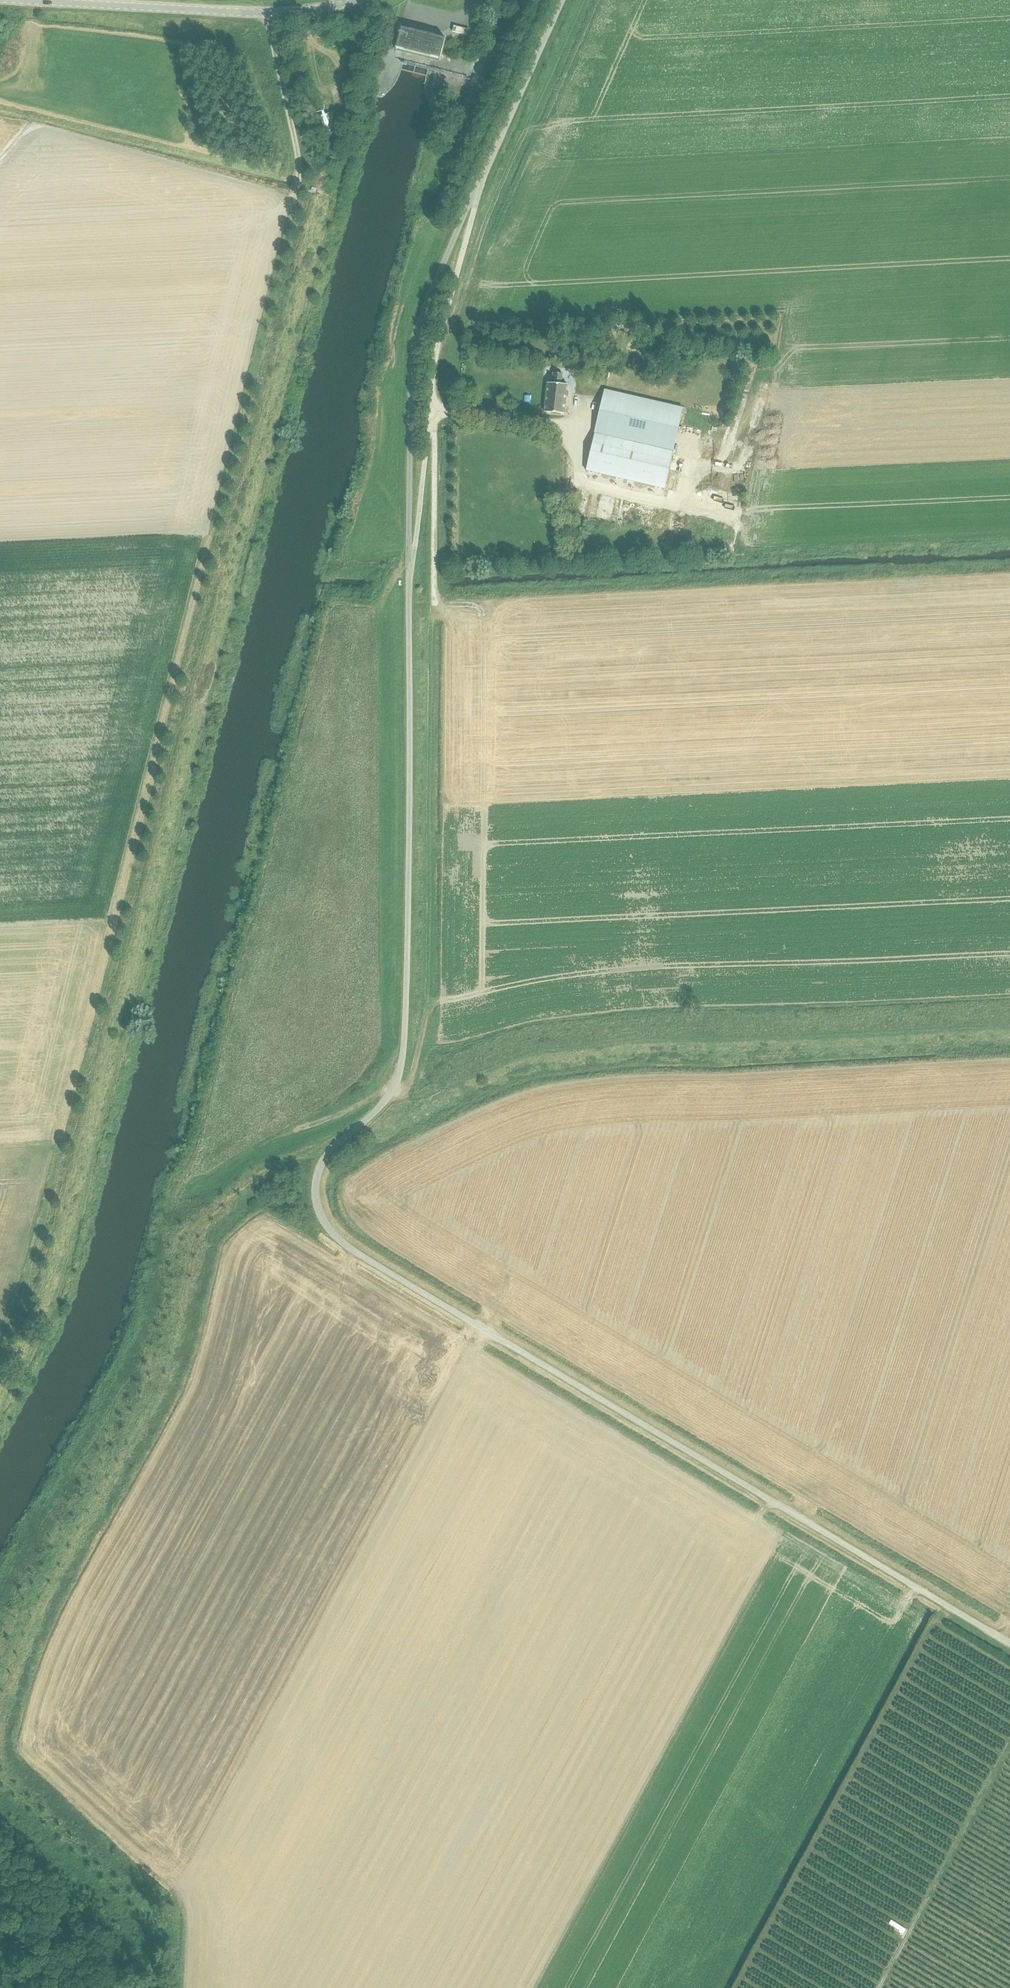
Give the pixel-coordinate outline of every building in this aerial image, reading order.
[(469,30),(454,27),(453,32),(467,36),(469,30)] [(446,39),(402,28),(396,50),(441,61),(446,39)] [(447,72),(443,86),(463,92),(467,79),(447,72)] [(330,114),(320,117),(322,123),(331,120),(330,114)] [(548,383),(545,412),(565,414),(568,384),(562,384),(563,373),(554,372),(553,383),(548,383)] [(605,390),(586,470),(665,488),(683,408),(605,390)] [(611,521),(617,495),(583,487),(577,514),(611,521)] [(640,510),(638,516),(647,518),(648,513),(644,512),(646,505),(630,501),(628,508),(640,510)] [(885,1924),(903,1931),(905,1925),(888,1918),(885,1924)]
